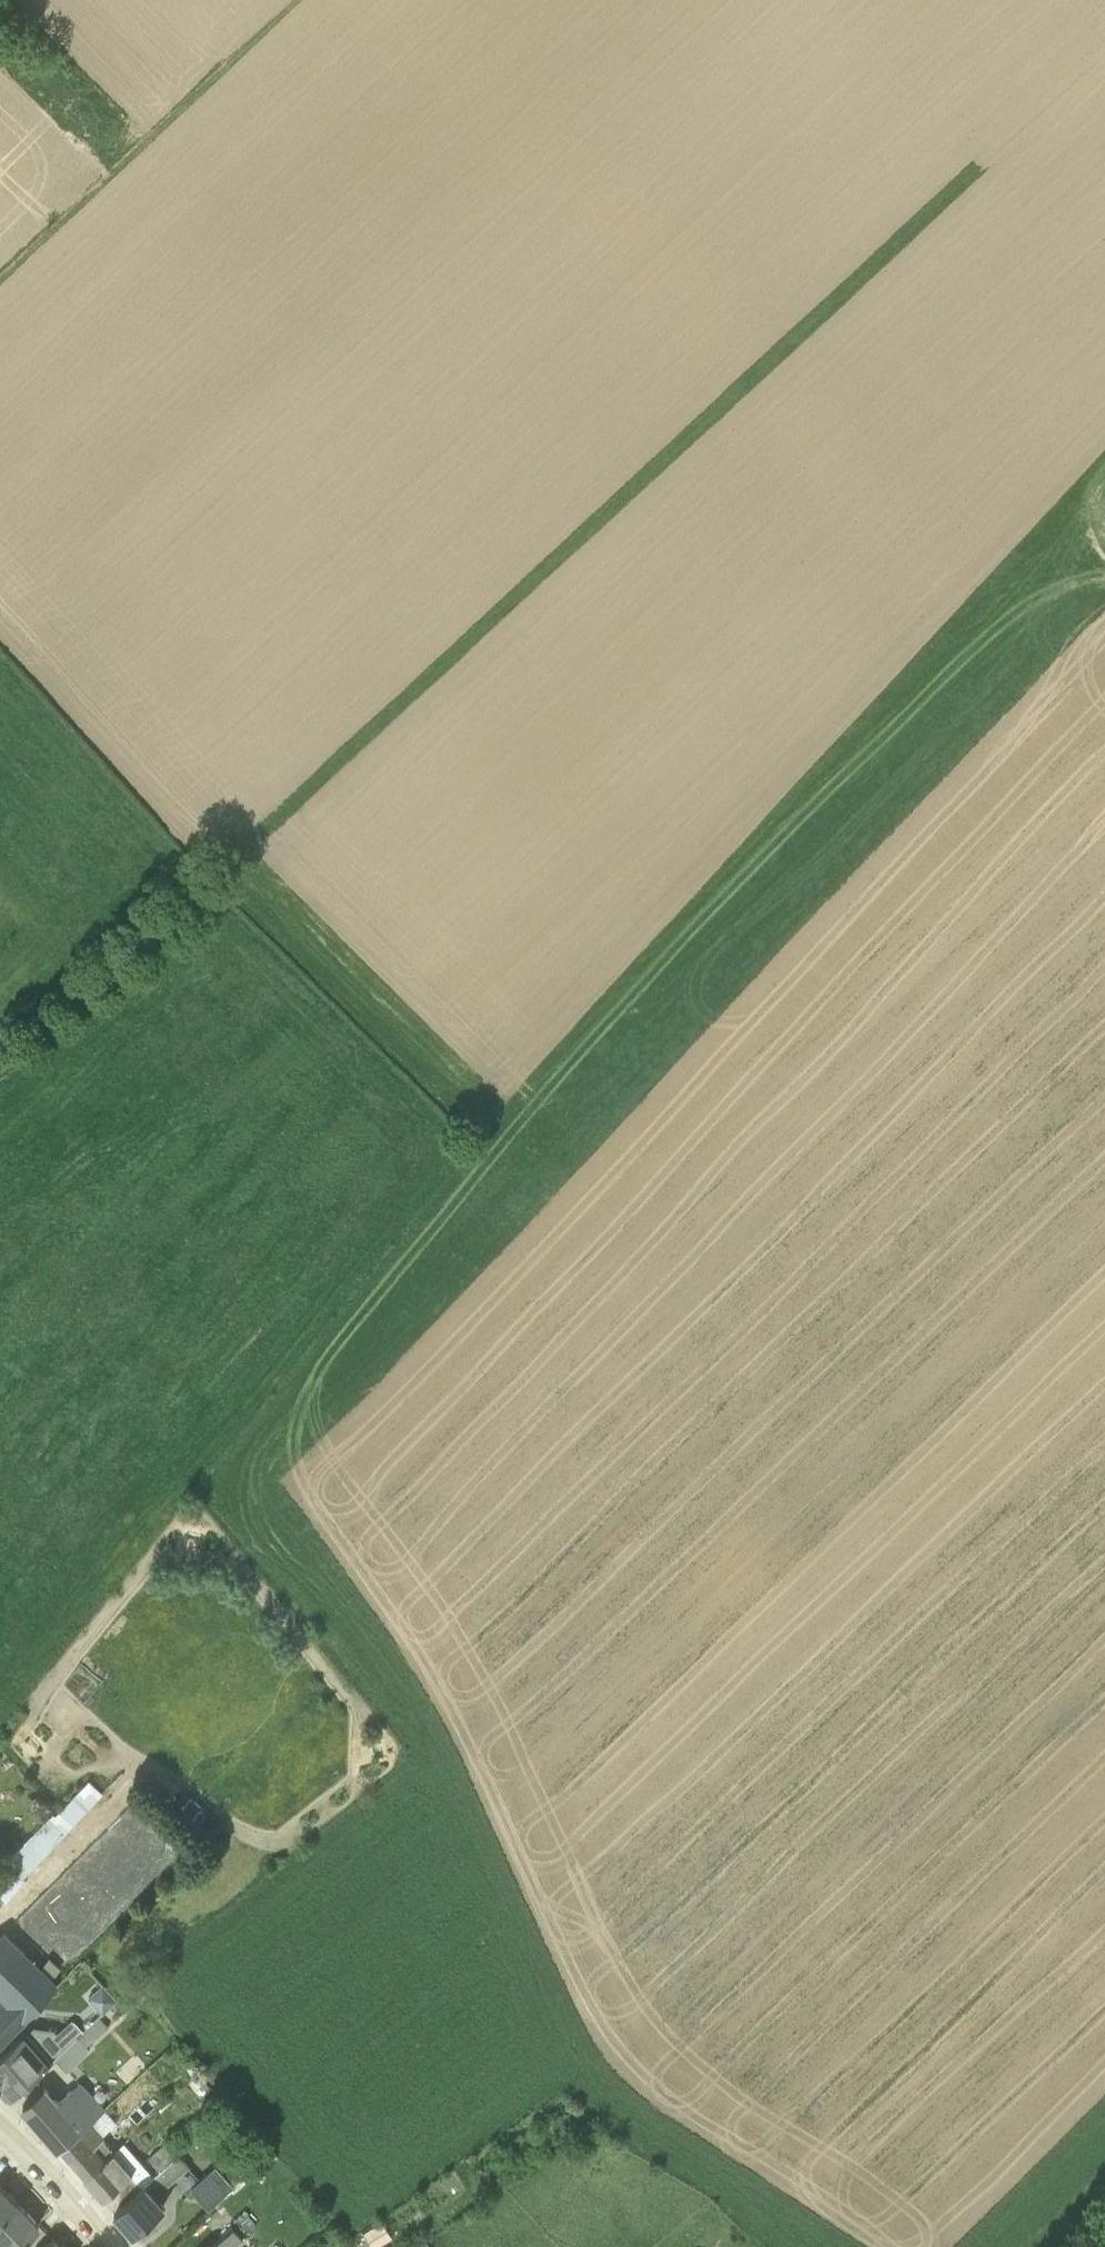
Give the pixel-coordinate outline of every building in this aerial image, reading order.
[(0,1883),(0,1892),(8,1899),(26,1879),(23,1875),(43,1856),(40,1853),(55,1841),(57,1842),(104,1792),(90,1778),(6,1860),(14,1868),(0,1883)] [(14,1868),(6,1860),(2,1856),(0,1858),(0,1883),(14,1868)] [(59,1981),(54,1976),(63,1966),(44,1949),(36,1958),(7,1930),(0,1937),(0,1992),(4,1997),(0,2001),(0,2039),(25,2017),(60,1982),(59,1981)] [(103,2010),(117,1998),(101,1980),(88,1993),(103,2010)] [(65,2046),(77,2036),(83,2029),(74,2019),(55,2036),(65,2046)] [(28,2036),(24,2032),(0,2054),(0,2085),(3,2082),(13,2094),(50,2061),(49,2060),(55,2055),(65,2046),(55,2036),(52,2032),(36,2029),(28,2036)] [(65,2046),(55,2055),(67,2068),(89,2049),(77,2036),(65,2046)] [(193,2060),(187,2065),(191,2071),(198,2067),(193,2060)] [(195,2078),(203,2088),(208,2083),(201,2074),(195,2078)] [(60,2147),(91,2119),(105,2107),(91,2091),(80,2101),(70,2091),(56,2103),(43,2088),(23,2105),(60,2147)] [(105,2135),(91,2120),(91,2119),(60,2147),(85,2175),(115,2150),(103,2137),(105,2135)] [(174,2148),(167,2141),(166,2140),(149,2155),(161,2168),(178,2152),(174,2148)] [(115,2209),(153,2175),(143,2163),(125,2141),(115,2150),(85,2175),(104,2197),(115,2209)] [(156,2195),(166,2186),(190,2165),(178,2152),(161,2168),(153,2175),(115,2209),(134,2231),(151,2217),(165,2205),(156,2195)] [(210,2208),(234,2186),(216,2165),(190,2187),(210,2208)] [(18,2200),(0,2182),(0,2218),(18,2200)] [(40,2223),(18,2200),(0,2218),(0,2236),(11,2246),(15,2246),(40,2223)] [(364,2231),(373,2246),(392,2235),(383,2220),(364,2231)] [(243,2237),(233,2227),(209,2246),(231,2246),(243,2237)] [(53,2237),(43,2246),(63,2246),(53,2237)]
